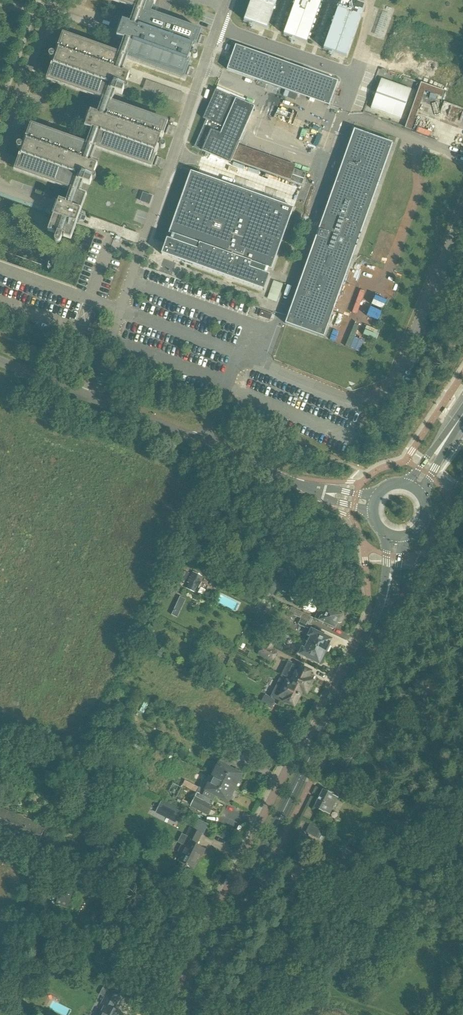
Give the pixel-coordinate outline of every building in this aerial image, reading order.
[(137,9),(136,10),(134,9),(129,23),(122,20),(122,22),(120,22),(115,35),(117,35),(117,37),(123,39),(118,53),(121,54),(120,55),(63,35),(48,79),(104,99),(104,101),(102,100),(97,113),(90,111),(84,127),(91,130),(86,143),(88,144),(88,146),(31,125),(16,169),(72,189),(72,191),(70,190),(65,202),(58,199),(53,215),(51,214),(46,228),(48,229),(47,231),(55,233),(55,232),(57,232),(54,239),(54,240),(54,241),(54,242),(55,242),(55,243),(56,243),(57,243),(58,243),(59,243),(59,242),(60,242),(60,241),(62,234),(64,235),(63,237),(70,239),(76,223),(78,224),(80,219),(83,211),(81,210),(87,194),(80,192),(83,183),(90,185),(92,180),(93,180),(94,180),(95,179),(96,178),(96,177),(96,176),(96,175),(95,175),(94,174),(97,164),(90,162),(95,148),(93,148),(94,146),(150,166),(166,122),(109,102),(110,101),(112,102),(115,92),(122,95),(124,89),(125,89),(126,89),(127,89),(127,88),(128,88),(128,87),(128,86),(128,85),(127,85),(127,84),(126,84),(129,74),(123,72),(127,58),(125,57),(126,56),(182,76),(198,32),(141,12),(142,10),(144,11),(147,2),(154,4),(156,0),(113,0),(137,9)] [(266,29),(277,0),(251,0),(244,20),(266,29)] [(306,43),(322,0),(296,0),(284,35),(306,43)] [(348,0),(341,0),(323,49),(346,57),(364,6),(348,0)] [(236,45),(227,70),(329,106),(338,82),(236,45)] [(382,79),(371,109),(401,119),(411,90),(382,79)] [(230,163),(246,128),(255,107),(215,90),(203,118),(206,120),(194,147),(230,163)] [(286,324),(324,338),(393,144),(355,130),(287,318),(285,324),(286,324)] [(291,181),(302,185),(306,173),(295,169),(291,181)] [(172,241),(167,239),(164,248),(161,255),(264,291),(270,275),(265,274),(266,269),(271,270),(294,208),(191,172),(169,234),(174,236),(172,241)] [(273,281),(267,299),(277,302),(283,284),(273,281)] [(270,321),(272,316),(260,312),(259,316),(259,317),(270,321)] [(186,582),(189,584),(186,588),(194,593),(197,587),(199,588),(204,579),(192,572),(186,582)] [(172,615),(177,618),(186,601),(180,598),(172,615)] [(324,624),(325,623),(335,627),(337,623),(339,624),(342,623),(344,619),(343,617),(341,616),(341,615),(321,606),(314,619),(324,624)] [(288,613),(301,619),(301,618),(310,622),(312,617),(303,613),(291,607),(288,613)] [(301,618),(301,619),(298,625),(306,629),(310,622),(301,618)] [(307,636),(310,637),(307,642),(327,652),(331,645),(329,644),(331,639),(310,629),(307,636)] [(266,646),(264,645),(259,654),(272,662),(277,653),(272,650),(277,640),(272,636),(266,646)] [(305,648),(302,646),(299,653),(319,663),(321,659),(324,660),(327,652),(307,642),(305,648)] [(293,683),(305,689),(304,690),(307,692),(311,685),(315,677),(306,672),(307,671),(301,668),(299,673),(292,669),(287,679),(293,682),(293,683)] [(281,676),(270,698),(278,702),(281,696),(287,699),(285,701),(294,706),(300,693),(302,694),(304,690),(305,689),(293,683),(293,682),(287,679),(281,676)] [(228,746),(224,754),(234,759),(238,751),(228,746)] [(219,762),(211,777),(232,787),(236,780),(239,782),(243,775),(230,768),(232,763),(222,758),(220,762),(219,762)] [(193,785),(191,790),(197,793),(194,798),(195,798),(211,806),(213,801),(216,796),(228,803),(232,795),(229,794),(232,787),(211,777),(208,775),(206,781),(203,780),(199,788),(193,785)] [(323,790),(314,807),(330,815),(339,798),(333,795),(323,790)] [(195,798),(191,807),(206,815),(211,806),(195,798)] [(173,812),(170,819),(178,822),(181,815),(173,812)] [(178,866),(184,868),(186,865),(193,868),(199,857),(202,858),(206,850),(196,845),(202,835),(190,829),(187,835),(190,837),(185,847),(183,846),(180,852),(184,854),(180,862),(178,866)] [(302,835),(297,846),(305,851),(305,850),(311,853),(316,843),(317,842),(307,837),(302,835)] [(61,887),(56,903),(66,907),(72,890),(61,887)] [(124,1014),(114,1009),(117,1003),(121,995),(104,986),(99,994),(105,997),(101,1005),(104,1006),(100,1014),(124,1014)]
